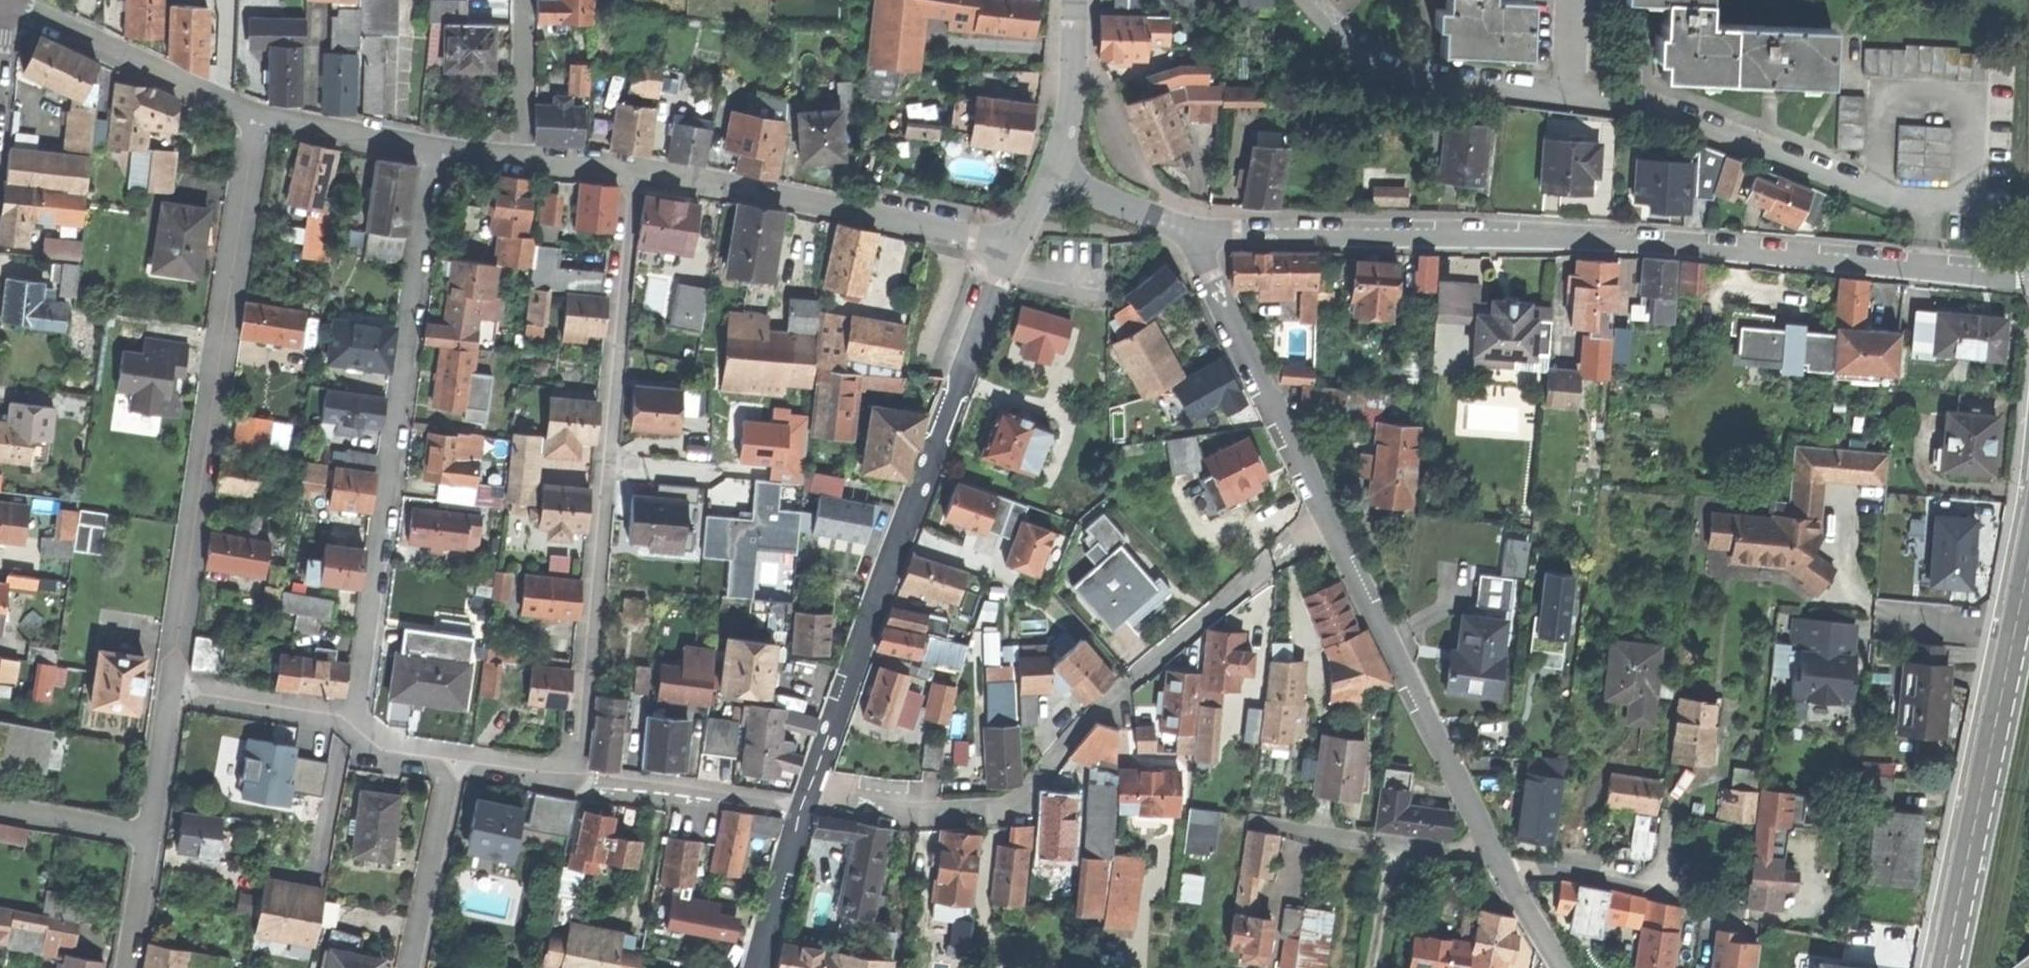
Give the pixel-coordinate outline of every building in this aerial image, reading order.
[(165,0),(121,0),(121,11),(127,11),(126,37),(144,37),(164,38),(165,0)] [(338,18),(359,19),(360,0),(339,0),(338,18)] [(384,119),(387,62),(383,61),(383,35),(398,35),(399,0),(362,0),(361,34),(365,34),(363,116),(384,119)] [(592,0),(537,0),(536,21),(559,22),(592,23),(592,0)] [(914,72),(921,10),(976,18),(975,29),(1034,37),(1036,23),(1038,3),(1018,0),(876,0),(870,67),(901,71),(914,72)] [(1143,9),(1143,0),(1116,0),(1116,9),(1143,9)] [(1156,10),(1279,13),(1279,0),(1156,0),(1156,10)] [(1448,10),(1438,10),(1438,19),(1437,27),(1443,27),(1442,51),(1530,55),(1532,0),(1449,0),(1448,10)] [(1664,1),(1663,20),(1661,21),(1661,34),(1656,34),(1655,43),(1655,53),(1663,54),(1663,77),(1741,80),(1830,83),(1832,29),(1706,23),(1707,2),(1709,2),(1709,0),(1649,0),(1664,1)] [(447,23),(467,24),(467,2),(430,1),(430,23),(447,23)] [(207,75),(209,7),(172,4),(170,57),(191,68),(207,75)] [(1170,44),(1170,14),(1146,14),(1146,17),(1102,16),(1102,56),(1119,56),(1119,63),(1124,63),(1130,63),(1131,57),(1147,57),(1147,43),(1170,44)] [(332,48),(358,48),(359,19),(338,18),(333,18),(332,48)] [(270,47),(302,47),(305,47),(306,20),(251,19),(250,46),(270,47)] [(492,24),(467,24),(447,23),(445,69),(491,70),(492,44),(492,24)] [(98,63),(41,36),(24,73),(36,79),(75,97),(73,111),(69,111),(64,157),(9,150),(4,199),(0,239),(0,240),(23,243),(25,225),(26,218),(31,218),(81,224),(96,82),(90,80),(98,63)] [(1903,76),(1904,71),(1957,73),(1957,79),(1985,80),(1987,53),(1958,52),(1959,45),(1906,44),(1906,49),(1865,47),(1864,75),(1903,76)] [(300,102),(302,47),(270,47),(269,102),(279,102),(300,102)] [(337,113),(354,114),(356,54),(326,52),(324,112),(337,113)] [(1137,80),(1143,95),(1172,85),(1173,87),(1184,84),(1210,84),(1210,63),(1194,62),(1137,80)] [(589,65),(574,65),(573,95),(588,95),(589,65)] [(897,103),(901,71),(870,67),(866,99),(897,103)] [(629,92),(660,97),(662,82),(632,76),(629,92)] [(836,84),(837,111),(839,111),(840,125),(854,124),(851,83),(836,84)] [(148,190),(169,192),(174,153),(154,149),(147,149),(149,126),(173,129),(177,99),(154,89),(133,87),(117,85),(109,145),(138,148),(132,188),(148,190)] [(1170,104),(1187,98),(1185,85),(1165,92),(1170,104)] [(1222,86),(1185,85),(1187,98),(1192,98),(1203,98),(1201,119),(1219,120),(1221,100),(1222,86)] [(1265,87),(1222,86),(1221,100),(1264,101),(1265,87)] [(1150,161),(1187,146),(1170,104),(1165,92),(1165,90),(1127,105),(1134,122),(1131,123),(1134,132),(1138,131),(1142,141),(1150,161)] [(706,165),(716,97),(697,93),(695,103),(704,105),(703,119),(677,115),(675,122),(676,123),(670,158),(677,160),(706,165)] [(570,107),(570,96),(555,95),(555,101),(555,106),(536,105),(534,143),(583,145),(584,108),(570,107)] [(1865,97),(1840,95),(1837,150),(1863,151),(1865,97)] [(950,131),(970,133),(975,99),(954,96),(950,131)] [(1191,118),(1201,119),(1203,98),(1192,98),(1191,118)] [(757,117),(787,122),(787,103),(762,99),(757,117)] [(1034,107),(975,99),(970,133),(969,143),(1028,151),(1032,119),(1034,107)] [(623,152),(649,155),(655,109),(619,103),(612,150),(623,152)] [(842,158),(840,125),(839,111),(837,111),(799,114),(802,160),(817,159),(842,158)] [(776,180),(787,122),(757,117),(734,113),(727,147),(743,150),(738,172),(750,174),(776,180)] [(1486,161),(1484,161),(1485,146),(1487,146),(1490,125),(1448,120),(1441,179),(1465,183),(1483,185),(1486,161)] [(1924,125),(1899,124),(1897,179),(1922,179),(1924,125)] [(939,141),(940,129),(914,126),(912,137),(939,141)] [(1568,192),(1589,193),(1590,176),(1591,161),(1599,162),(1600,143),(1592,143),(1592,141),(1545,138),(1541,190),(1568,192)] [(328,190),(337,151),(321,147),(301,142),(287,203),(322,212),(323,212),(328,190)] [(1259,206),(1275,207),(1287,147),(1253,146),(1248,170),(1239,168),(1235,185),(1245,187),(1241,205),(1259,206)] [(1709,163),(1722,168),(1726,156),(1713,151),(1709,163)] [(1712,194),(1735,199),(1749,164),(1727,154),(1726,156),(1722,168),(1714,188),(1712,194)] [(1686,211),(1690,162),(1637,158),(1634,199),(1648,201),(1667,202),(1666,210),(1674,211),(1686,211)] [(362,258),(403,264),(416,165),(396,163),(377,160),(362,258)] [(1598,176),(1599,162),(1591,161),(1590,176),(1598,176)] [(1816,229),(1829,195),(1810,188),(1809,190),(1778,178),(1777,179),(1766,174),(1754,203),(1766,208),(1763,214),(1781,221),(1796,227),(1798,222),(1816,229)] [(505,265),(532,266),(535,245),(535,240),(536,237),(526,236),(532,179),(516,177),(499,175),(493,233),(511,235),(508,250),(497,248),(493,263),(505,265)] [(576,228),(614,232),(618,186),(597,184),(580,183),(576,228)] [(322,212),(321,219),(334,221),(338,192),(328,190),(323,212),(322,212)] [(1405,204),(1405,190),(1375,190),(1375,204),(1405,204)] [(540,222),(555,223),(558,193),(543,191),(540,222)] [(637,245),(691,254),(699,205),(679,201),(646,195),(637,245)] [(1648,209),(1666,210),(1667,202),(1648,201),(1648,209)] [(153,269),(197,276),(202,240),(206,211),(162,203),(153,269)] [(726,273),(769,280),(782,211),(764,208),(739,204),(726,273)] [(321,219),(306,217),(302,246),(330,250),(334,221),(321,219)] [(552,241),(555,225),(538,222),(536,237),(535,240),(552,241)] [(823,286),(862,295),(876,232),(861,229),(838,224),(823,286)] [(81,244),(45,240),(43,256),(79,260),(81,244)] [(602,295),(604,272),(584,270),(558,267),(560,248),(535,245),(532,266),(529,288),(531,289),(544,290),(602,295)] [(1317,252),(1231,253),(1231,268),(1230,287),(1257,287),(1258,298),(1291,298),(1291,287),(1302,286),(1299,323),(1312,323),(1312,290),(1317,252)] [(1420,288),(1433,288),(1434,255),(1422,254),(1420,288)] [(1641,269),(1639,301),(1649,302),(1650,295),(1655,295),(1653,321),(1668,323),(1673,260),(1642,257),(1641,269)] [(499,319),(501,297),(492,296),(496,265),(453,259),(448,299),(444,332),(425,329),(423,343),(492,350),(496,319),(499,319)] [(1570,327),(1601,329),(1602,310),(1611,310),(1615,262),(1575,259),(1573,275),(1568,275),(1567,283),(1566,291),(1572,291),(1570,327)] [(1354,301),(1353,308),(1359,316),(1385,318),(1391,312),(1392,303),(1394,303),(1398,263),(1373,261),(1356,260),(1352,300),(1354,301)] [(1679,260),(1677,291),(1694,292),(1697,262),(1679,260)] [(75,285),(77,265),(62,264),(52,263),(50,279),(61,280),(61,284),(75,285)] [(1115,314),(1126,335),(1145,323),(1143,318),(1152,311),(1159,305),(1184,287),(1175,277),(1165,264),(1125,295),(1129,301),(1115,314)] [(1316,290),(1326,291),(1329,267),(1319,266),(1316,290)] [(63,329),(65,304),(42,301),(43,283),(6,278),(3,301),(1,321),(38,325),(37,327),(63,329)] [(1829,375),(1895,381),(1899,331),(1862,328),(1865,280),(1856,279),(1837,278),(1833,333),(1829,371),(1829,375)] [(1479,283),(1437,280),(1434,318),(1474,321),(1470,363),(1510,366),(1511,355),(1531,357),(1531,353),(1546,354),(1549,309),(1526,307),(1522,301),(1517,301),(1511,306),(1507,306),(1503,306),(1500,299),(1495,299),(1489,304),(1477,303),(1479,283)] [(707,288),(677,282),(669,328),(698,333),(707,288)] [(74,297),(75,285),(61,284),(60,295),(74,297)] [(540,325),(544,290),(531,289),(527,324),(540,325)] [(1629,293),(1615,292),(1614,310),(1627,311),(1629,293)] [(607,297),(567,294),(562,339),(585,341),(586,333),(604,335),(606,317),(607,297)] [(786,336),(814,338),(817,314),(818,303),(790,300),(786,336)] [(299,346),(305,310),(245,302),(243,313),(240,337),(299,346)] [(1165,313),(1159,305),(1152,311),(1158,319),(1165,313)] [(1070,320),(1020,307),(1012,337),(1026,341),(1022,357),(1049,365),(1053,350),(1062,352),(1070,320)] [(1937,350),(2005,356),(2009,316),(1989,314),(1989,309),(1978,308),(1970,307),(1969,313),(1921,309),(1916,354),(1936,357),(1937,350)] [(1799,367),(1829,371),(1833,333),(1802,330),(1803,323),(1782,321),(1781,327),(1770,326),(1771,313),(1745,311),(1730,309),(1728,333),(1736,334),(1734,361),(1778,366),(1778,369),(1798,371),(1799,367)] [(812,367),(814,338),(786,336),(766,334),(767,316),(727,313),(721,390),(781,394),(782,383),(809,385),(812,367)] [(844,371),(846,359),(844,359),(850,320),(817,314),(814,338),(812,367),(817,368),(844,371)] [(356,365),(388,370),(394,328),(335,319),(328,361),(356,365)] [(844,359),(846,359),(899,367),(904,329),(850,320),(844,359)] [(1126,335),(1113,342),(1144,397),(1177,377),(1146,323),(1145,323),(1126,335)] [(543,326),(540,325),(527,324),(526,337),(541,339),(543,326)] [(1634,359),(1635,325),(1621,325),(1619,358),(1634,359)] [(1585,333),(1582,376),(1606,378),(1610,335),(1585,333)] [(128,410),(177,417),(179,401),(174,393),(169,386),(171,374),(183,376),(188,344),(144,337),(141,353),(121,350),(115,390),(131,392),(128,410)] [(469,392),(475,350),(441,346),(437,382),(433,406),(467,411),(467,405),(489,408),(491,395),(469,392)] [(1225,358),(1174,386),(1192,419),(1220,403),(1226,413),(1245,403),(1238,389),(1231,377),(1235,375),(1225,358)] [(846,359),(844,371),(854,372),(882,373),(897,375),(899,367),(846,359)] [(1279,384),(1300,386),(1310,387),(1311,371),(1272,366),(1279,384)] [(852,388),(854,372),(844,371),(817,368),(810,434),(847,438),(852,388)] [(882,373),(854,372),(852,388),(880,390),(882,373)] [(901,392),(903,375),(897,375),(882,373),(880,390),(901,392)] [(1578,375),(1544,373),(1542,405),(1576,407),(1578,375)] [(1238,381),(1235,375),(1231,377),(1238,389),(1241,387),(1238,381)] [(629,427),(678,432),(682,390),(668,388),(633,385),(629,427)] [(1360,421),(1377,423),(1378,408),(1427,412),(1428,398),(1310,387),(1300,386),(1297,413),(1340,416),(1340,414),(1360,416),(1360,421)] [(336,433),(359,436),(359,431),(360,426),(381,429),(385,398),(327,390),(323,421),(338,423),(336,433)] [(594,440),(597,403),(552,398),(547,451),(576,454),(578,444),(578,438),(594,440)] [(53,408),(11,402),(8,423),(0,422),(0,460),(29,463),(30,461),(46,463),(53,408)] [(1935,463),(1995,469),(1998,437),(2000,413),(1992,412),(1993,404),(1973,402),(1972,410),(1951,408),(1947,445),(1937,444),(1935,463)] [(860,469),(904,476),(909,445),(916,446),(920,424),(922,414),(871,406),(860,469)] [(1013,414),(1025,418),(1027,412),(1015,407),(1013,414)] [(1037,423),(1025,418),(1013,414),(998,408),(989,431),(980,455),(1032,475),(1049,429),(1036,424),(1037,423)] [(267,451),(272,419),(237,414),(233,447),(267,451)] [(1368,503),(1408,507),(1417,426),(1378,423),(1374,457),(1360,455),(1358,465),(1357,474),(1371,476),(1368,503)] [(424,478),(475,484),(481,434),(471,432),(468,433),(457,432),(456,435),(429,432),(426,461),(424,478)] [(533,458),(536,434),(515,432),(509,484),(530,486),(532,474),(537,474),(539,458),(533,458)] [(1198,465),(1194,437),(1166,441),(1170,469),(1198,465)] [(1211,474),(1199,479),(1205,491),(1216,486),(1221,496),(1222,496),(1226,503),(1256,488),(1253,480),(1262,476),(1253,455),(1245,439),(1204,459),(1211,474)] [(1814,594),(1832,570),(1810,553),(1817,542),(1822,535),(1818,533),(1820,514),(1817,514),(1821,477),(1885,483),(1888,453),(1792,443),(1786,500),(1773,500),(1771,518),(1710,512),(1706,546),(1731,548),(1730,556),(1779,561),(1804,578),(1800,584),(1814,594)] [(344,466),(373,471),(376,454),(347,449),(344,466)] [(256,496),(262,463),(222,457),(219,472),(217,489),(256,496)] [(323,488),(326,465),(301,461),(296,493),(309,495),(310,487),(323,488)] [(331,505),(343,507),(354,508),(370,510),(375,474),(336,469),(331,505)] [(841,496),(844,477),(818,472),(815,491),(841,496)] [(738,518),(705,515),(701,556),(728,558),(725,592),(751,595),(755,550),(796,554),(798,531),(800,511),(778,508),(781,482),(755,480),(751,512),(751,519),(738,518)] [(529,502),(530,486),(509,484),(506,500),(511,501),(510,510),(524,512),(525,502),(529,502)] [(669,499),(687,501),(696,502),(697,487),(670,484),(669,499)] [(474,504),(499,507),(502,488),(476,485),(474,504)] [(541,509),(540,520),(539,525),(550,526),(570,528),(585,529),(589,489),(543,485),(541,509)] [(984,532),(984,530),(995,499),(956,485),(944,518),(972,527),(984,532)] [(873,504),(820,494),(816,514),(812,532),(865,542),(873,504)] [(995,499),(984,530),(1014,540),(1021,520),(1026,506),(997,495),(995,499)] [(684,533),(687,501),(669,499),(633,496),(629,538),(650,540),(650,544),(649,547),(682,550),(682,548),(684,533)] [(0,502),(0,540),(22,543),(27,505),(0,502)] [(881,506),(873,504),(865,542),(867,543),(881,506)] [(419,542),(464,546),(465,533),(478,535),(481,516),(412,508),(408,541),(419,542)] [(530,520),(540,520),(541,509),(531,508),(530,520)] [(57,537),(41,538),(39,556),(71,557),(72,550),(73,539),(72,539),(76,511),(61,509),(57,537)] [(72,550),(100,553),(105,513),(78,509),(73,539),(72,550)] [(739,511),(738,518),(751,519),(751,512),(744,511),(739,511)] [(816,514),(800,511),(798,531),(812,533),(812,532),(816,514)] [(259,513),(249,512),(247,526),(257,528),(259,513)] [(1095,565),(1118,544),(1124,539),(1101,513),(1084,529),(1090,536),(1085,541),(1089,546),(1083,552),(1095,565)] [(1930,584),(1969,587),(1970,571),(1977,571),(1978,559),(1979,549),(1972,549),(1975,520),(1936,517),(1930,584)] [(1053,532),(1021,520),(1014,540),(1011,548),(1005,565),(1037,576),(1053,532)] [(570,532),(570,528),(550,526),(549,537),(569,538),(570,532)] [(264,577),(269,542),(210,532),(207,550),(205,567),(264,577)] [(684,533),(682,548),(691,548),(693,534),(684,533)] [(1526,545),(1503,542),(1498,576),(1477,573),(1472,605),(1482,607),(1480,618),(1460,616),(1456,652),(1450,651),(1446,677),(1445,690),(1495,697),(1500,657),(1499,657),(1502,629),(1505,630),(1513,578),(1522,579),(1526,545)] [(323,560),(320,580),(359,586),(365,550),(351,548),(325,544),(323,560)] [(1157,589),(1152,583),(1118,544),(1095,565),(1071,586),(1110,630),(1124,618),(1157,589)] [(902,584),(925,591),(923,597),(931,599),(938,601),(939,596),(957,601),(967,571),(911,554),(902,584)] [(550,556),(548,577),(567,579),(569,557),(550,556)] [(306,578),(320,580),(323,560),(309,558),(306,578)] [(285,567),(272,565),(268,586),(281,588),(285,567)] [(493,598),(506,600),(509,573),(497,571),(493,598)] [(1561,651),(1571,573),(1541,571),(1536,614),(1531,614),(1527,647),(1561,651)] [(35,577),(7,574),(6,584),(0,583),(0,630),(6,588),(33,591),(35,577)] [(548,577),(525,575),(521,612),(548,614),(577,617),(580,580),(567,579),(548,577)] [(1157,589),(1124,618),(1130,625),(1164,595),(1166,593),(1155,580),(1152,583),(1157,589)] [(1327,646),(1359,633),(1337,583),(1305,596),(1316,621),(1327,646)] [(283,589),(281,588),(268,586),(267,586),(264,606),(280,609),(282,592),(283,589)] [(280,610),(296,613),(319,616),(331,618),(334,601),(282,592),(280,609),(280,610)] [(766,629),(783,630),(785,610),(790,611),(791,601),(751,598),(750,610),(768,611),(766,629)] [(642,619),(644,601),(623,599),(621,616),(642,619)] [(891,608),(884,625),(944,638),(948,621),(891,608)] [(294,630),(317,633),(319,616),(296,613),(294,630)] [(796,613),(793,651),(826,653),(827,638),(829,614),(796,613)] [(1841,654),(1844,622),(1803,618),(1800,650),(1798,650),(1797,667),(1792,667),(1789,695),(1804,697),(1804,700),(1837,703),(1837,700),(1850,702),(1853,673),(1848,672),(1849,655),(1841,654)] [(1852,623),(1844,622),(1841,654),(1849,655),(1852,623)] [(878,641),(875,648),(891,651),(931,660),(960,667),(967,644),(944,638),(884,625),(878,641)] [(405,628),(401,654),(468,664),(472,638),(405,628)] [(1239,673),(1251,674),(1252,661),(1253,652),(1242,650),(1243,633),(1208,630),(1203,688),(1200,688),(1193,762),(1211,764),(1215,720),(1218,720),(1221,691),(1237,692),(1239,673)] [(1364,630),(1359,633),(1327,646),(1329,660),(1331,699),(1391,682),(1364,630)] [(1051,643),(1062,656),(1076,643),(1066,631),(1051,643)] [(984,665),(999,665),(998,633),(983,633),(984,665)] [(212,672),(218,638),(195,635),(190,668),(212,672)] [(726,637),(719,688),(766,694),(768,684),(769,684),(773,682),(774,676),(775,670),(772,667),(770,666),(774,643),(726,637)] [(1062,656),(1051,666),(1069,686),(1084,702),(1114,675),(1080,639),(1076,643),(1062,656)] [(1914,643),(1912,662),(1942,665),(1944,646),(1914,643)] [(1659,649),(1617,644),(1614,670),(1610,669),(1607,698),(1618,700),(1631,701),(1629,722),(1651,724),(1659,649)] [(58,650),(29,645),(27,660),(42,663),(55,665),(56,665),(58,650)] [(487,645),(486,659),(498,661),(514,664),(516,650),(487,645)] [(314,658),(334,661),(336,650),(327,648),(315,647),(314,658)] [(636,664),(632,692),(708,700),(711,670),(711,669),(713,650),(683,647),(680,666),(660,664),(659,667),(636,664)] [(1003,661),(1017,660),(1017,647),(1003,647),(1003,661)] [(1051,686),(1051,683),(1051,666),(1050,658),(1039,658),(1039,648),(1024,648),(1024,659),(1019,659),(1020,725),(1035,724),(1033,686),(1051,686)] [(90,705),(135,711),(138,689),(141,690),(142,683),(143,675),(141,675),(143,657),(99,650),(90,705)] [(925,678),(931,660),(891,651),(886,667),(925,678)] [(462,706),(468,664),(401,654),(397,653),(394,677),(391,696),(412,699),(413,699),(414,697),(423,699),(438,701),(438,702),(462,706)] [(296,689),(300,656),(284,655),(280,688),(295,690),(296,689)] [(349,663),(334,661),(314,658),(300,656),(296,689),(345,695),(349,663)] [(498,661),(486,659),(481,694),(493,696),(498,661)] [(1293,700),(1293,661),(1269,661),(1265,702),(1261,737),(1287,740),(1290,702),(1293,700)] [(1903,705),(1902,723),(1901,733),(1941,736),(1944,704),(1947,665),(1942,665),(1912,662),(1907,662),(1903,705)] [(48,701),(55,665),(42,663),(36,699),(48,701)] [(548,704),(567,706),(570,669),(531,665),(527,701),(548,704)] [(1065,688),(1069,686),(1051,666),(1051,683),(1059,693),(1065,688)] [(903,689),(907,675),(879,667),(870,693),(863,717),(892,725),(900,701),(905,703),(909,690),(903,689)] [(988,682),(1011,681),(1011,667),(987,668),(988,682)] [(1177,733),(1194,735),(1199,674),(1191,673),(1167,671),(1165,695),(1163,710),(1162,732),(1168,732),(1177,733)] [(1675,673),(1661,671),(1659,697),(1672,698),(1675,673)] [(1013,681),(1011,681),(988,682),(990,726),(1015,725),(1013,681)] [(926,719),(945,722),(953,687),(935,682),(926,719)] [(629,719),(622,718),(624,699),(596,696),(589,765),(602,767),(616,768),(621,730),(627,731),(629,719)] [(422,709),(423,699),(414,697),(413,699),(412,699),(411,707),(422,709)] [(1717,703),(1678,698),(1671,759),(1686,761),(1710,764),(1717,703)] [(774,764),(795,771),(800,756),(787,751),(788,745),(790,740),(777,736),(779,721),(813,728),(817,717),(780,708),(742,704),(740,722),(747,723),(742,772),(773,776),(774,764)] [(1902,723),(1903,705),(1892,704),(1890,722),(1902,723)] [(682,769),(686,721),(644,716),(640,766),(664,768),(682,769)] [(734,757),(738,722),(706,718),(702,752),(734,757)] [(42,729),(0,721),(0,751),(26,755),(28,744),(39,746),(42,729)] [(1091,766),(1115,773),(1117,730),(1095,724),(1070,757),(1091,766)] [(1016,725),(1015,725),(990,726),(987,726),(988,745),(990,786),(1018,785),(1016,725)] [(1153,730),(1136,731),(1137,753),(1154,753),(1153,730)] [(1192,754),(1194,735),(1177,733),(1176,754),(1192,754)] [(1314,794),(1356,800),(1359,779),(1365,741),(1324,735),(1321,755),(1320,755),(1314,794)] [(242,796),(288,805),(290,790),(321,796),(328,762),(294,756),(296,747),(248,738),(244,759),(242,758),(237,783),(244,785),(242,796)] [(919,769),(940,771),(943,745),(922,742),(919,769)] [(1516,837),(1549,842),(1558,778),(1562,778),(1564,758),(1539,759),(1527,757),(1519,820),(1516,837)] [(1087,854),(1111,855),(1115,773),(1091,766),(1087,854)] [(1757,789),(1759,768),(1733,766),(1731,782),(1742,783),(1742,788),(1738,817),(1738,818),(1752,819),(1755,789),(1757,789)] [(1377,828),(1447,838),(1450,811),(1428,808),(1407,806),(1412,771),(1385,767),(1377,828)] [(1179,773),(1118,771),(1117,808),(1149,809),(1178,810),(1179,773)] [(1617,806),(1653,812),(1658,781),(1609,772),(1604,804),(1617,806)] [(1858,792),(1891,795),(1893,776),(1860,773),(1858,792)] [(1719,815),(1738,817),(1742,788),(1722,786),(1719,815)] [(1758,789),(1746,905),(1756,907),(1778,908),(1780,887),(1793,888),(1793,872),(1783,870),(1777,869),(1778,858),(1767,857),(1770,822),(1788,824),(1789,819),(1802,820),(1803,793),(1758,789)] [(351,855),(389,859),(391,843),(398,795),(360,790),(351,855)] [(1040,855),(1071,857),(1073,817),(1075,796),(1044,794),(1040,855)] [(495,804),(475,800),(462,866),(484,871),(487,855),(511,860),(521,809),(495,804)] [(598,857),(611,860),(616,834),(609,833),(614,815),(598,812),(584,808),(576,851),(575,852),(598,857)] [(1184,850),(1212,854),(1216,826),(1217,812),(1189,809),(1184,850)] [(1874,852),(1872,874),(1871,878),(1869,878),(1868,881),(1914,885),(1914,883),(1910,883),(1914,847),(1917,816),(1920,817),(1920,813),(1875,809),(1875,812),(1878,812),(1874,852)] [(724,810),(711,871),(737,876),(740,864),(746,833),(764,835),(767,816),(739,812),(724,810)] [(176,850),(216,856),(221,817),(182,811),(179,831),(176,850)] [(835,912),(869,919),(873,900),(879,902),(880,895),(874,894),(888,828),(817,816),(813,834),(840,838),(853,838),(845,868),(835,912)] [(1783,870),(1788,824),(1770,822),(1767,857),(1778,858),(1777,869),(1783,870)] [(26,830),(0,824),(0,837),(24,842),(26,830)] [(1011,846),(1028,848),(1030,848),(1031,826),(1013,826),(1011,846)] [(1242,872),(1253,874),(1270,877),(1273,856),(1277,834),(1249,830),(1242,872)] [(1642,855),(1649,856),(1652,833),(1642,830),(1632,830),(1628,856),(1641,857),(1642,855)] [(939,854),(937,867),(935,890),(944,889),(940,918),(956,920),(953,941),(968,943),(973,906),(970,906),(979,836),(942,831),(939,854)] [(640,839),(616,834),(611,860),(634,865),(640,839)] [(689,886),(690,886),(697,842),(668,838),(660,882),(680,885),(689,886)] [(1022,905),(1028,848),(1011,846),(998,844),(997,856),(992,902),(1022,905)] [(596,871),(598,857),(575,852),(576,851),(571,850),(567,865),(596,871)] [(1861,873),(1872,874),(1874,852),(1863,851),(1861,873)] [(930,866),(937,867),(939,854),(935,853),(931,853),(930,866)] [(1103,911),(1111,855),(1087,854),(1081,908),(1103,911)] [(1135,857),(1111,855),(1103,911),(1100,925),(1126,929),(1135,857)] [(1247,906),(1253,874),(1242,872),(1236,905),(1247,906)] [(1180,900),(1197,902),(1200,876),(1182,874),(1180,900)] [(1623,922),(1628,894),(1607,889),(1560,881),(1555,911),(1581,916),(1623,923),(1623,922)] [(308,892),(264,884),(254,932),(315,944),(319,922),(323,900),(324,896),(308,892)] [(719,902),(687,896),(689,886),(680,885),(679,894),(671,893),(665,926),(720,936),(724,913),(717,912),(719,902)] [(931,916),(940,918),(944,889),(935,890),(931,916)] [(549,925),(581,917),(580,897),(556,893),(549,925)] [(1628,894),(1623,922),(1639,925),(1644,897),(1628,894)] [(1679,906),(1645,899),(1634,967),(1669,967),(1679,906)] [(319,922),(333,925),(337,903),(323,900),(319,922)] [(1245,915),(1247,906),(1236,905),(1235,914),(1245,915)] [(1288,937),(1299,939),(1304,909),(1286,906),(1281,936),(1288,937)] [(0,907),(0,947),(5,948),(12,910),(0,907)] [(1461,945),(1468,947),(1475,909),(1465,907),(1460,932),(1461,945)] [(1304,909),(1299,939),(1294,967),(1326,967),(1334,914),(1304,909)] [(78,922),(12,910),(5,948),(54,957),(58,934),(75,937),(78,922)] [(1505,958),(1513,959),(1518,934),(1511,933),(1514,917),(1500,914),(1480,910),(1472,947),(1467,967),(1503,967),(1505,958)] [(738,915),(724,913),(720,936),(720,937),(734,939),(736,925),(738,915)] [(1244,948),(1263,952),(1265,952),(1271,920),(1258,918),(1245,915),(1235,914),(1229,946),(1244,948)] [(1768,944),(1770,925),(1761,923),(1758,943),(1768,944)] [(383,958),(360,954),(363,936),(330,929),(326,947),(322,955),(320,967),(381,967),(383,958)] [(1414,930),(1413,937),(1427,940),(1429,933),(1414,930)] [(1717,930),(1712,967),(1754,967),(1757,944),(1735,941),(1736,932),(1717,930)] [(630,946),(597,940),(589,939),(548,931),(542,963),(563,967),(562,967),(636,967),(640,948),(630,946)] [(597,940),(630,946),(631,941),(626,940),(627,934),(620,933),(620,935),(598,931),(597,940)] [(893,933),(880,931),(876,957),(831,949),(830,951),(781,943),(775,967),(888,967),(890,958),(893,933)] [(1299,939),(1288,937),(1283,967),(1294,967),(1299,939)] [(1413,937),(1407,967),(1465,967),(1468,947),(1461,945),(1436,941),(1427,940),(1413,937)] [(195,967),(205,967),(212,967),(215,955),(149,943),(144,967),(195,967)] [(1261,963),(1263,952),(1244,948),(1242,959),(1261,963)] [(66,955),(63,967),(102,967),(103,962),(66,955)] [(215,955),(212,967),(224,967),(226,957),(215,955)]
